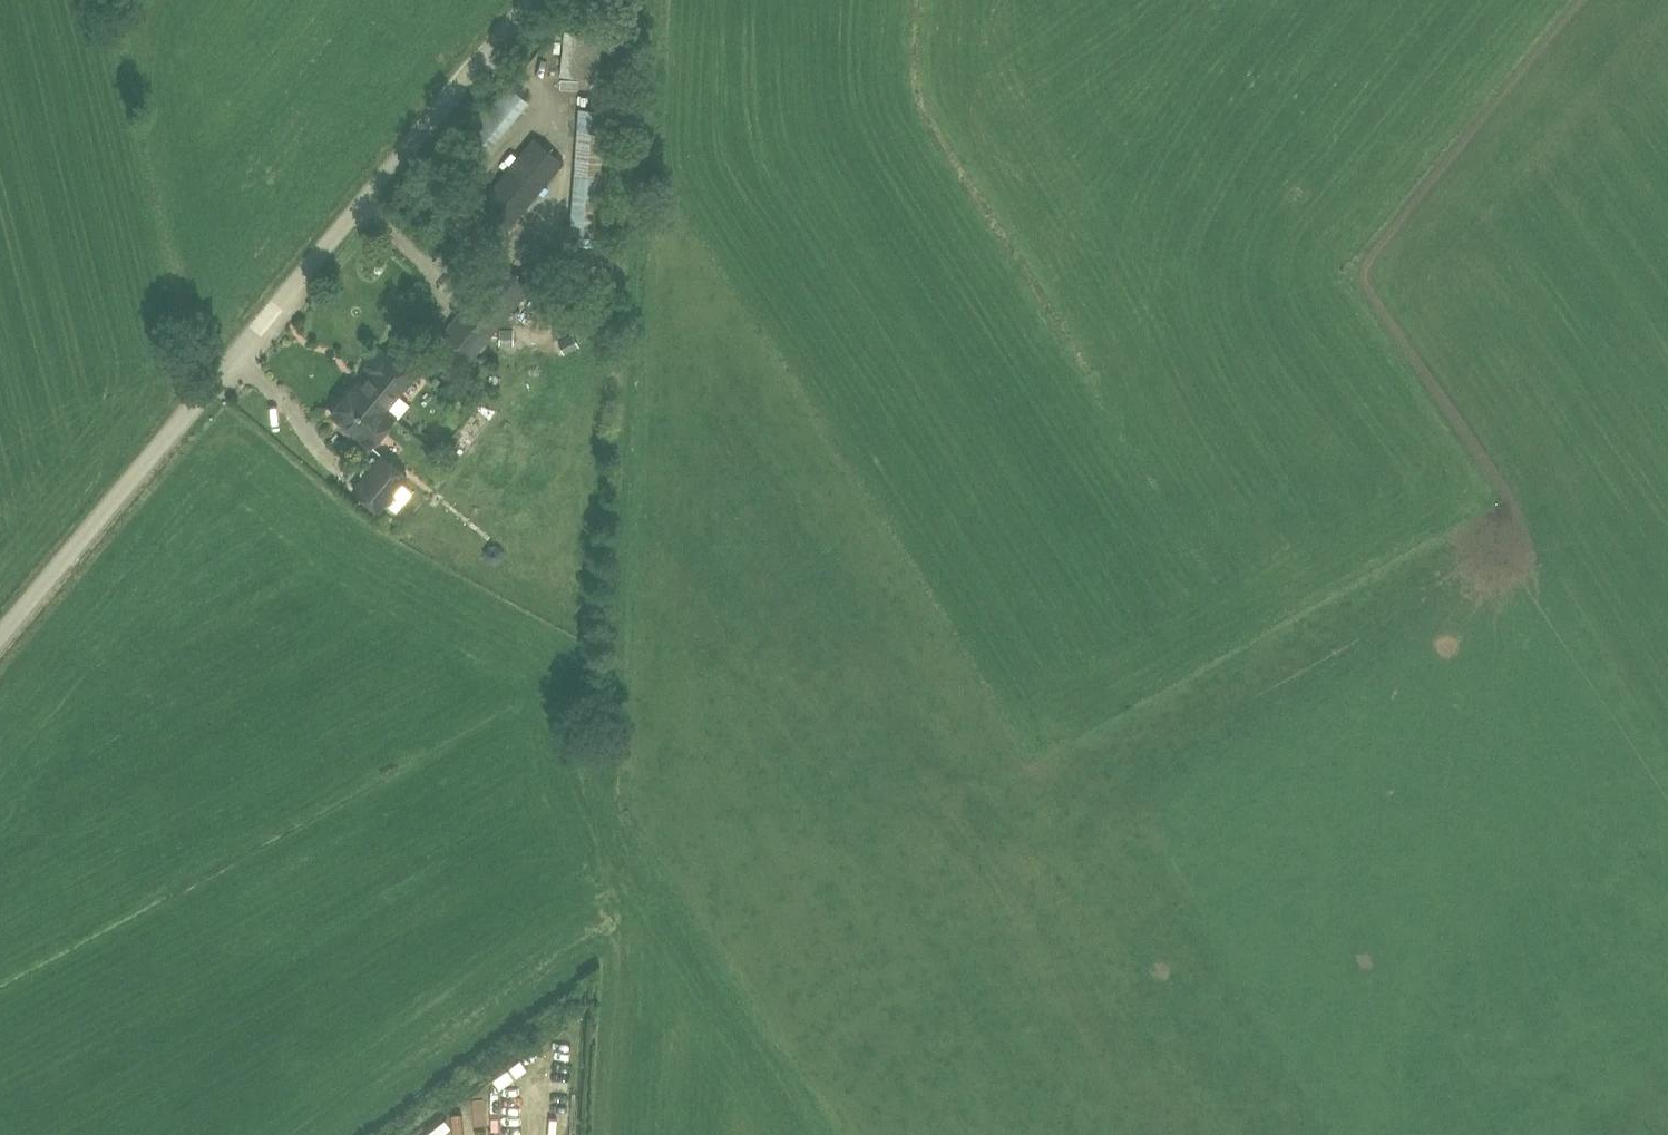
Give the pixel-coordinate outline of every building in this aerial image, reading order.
[(573,76),(617,80),(621,35),(577,31),(573,76)] [(474,162),(528,100),(510,85),(457,147),(474,162)] [(600,130),(601,111),(581,110),(578,225),(603,225),(606,130),(600,130)] [(564,161),(534,137),(476,208),(506,232),(564,161)] [(446,337),(474,360),(532,289),(504,266),(446,337)] [(358,387),(385,409),(414,375),(387,352),(384,356),(379,351),(366,367),(371,371),(364,380),(358,387)] [(394,417),(385,409),(358,387),(355,384),(332,412),(341,420),(337,425),(352,438),(356,433),(371,445),(394,417)] [(379,510),(407,476),(383,455),(354,489),(379,510)]
